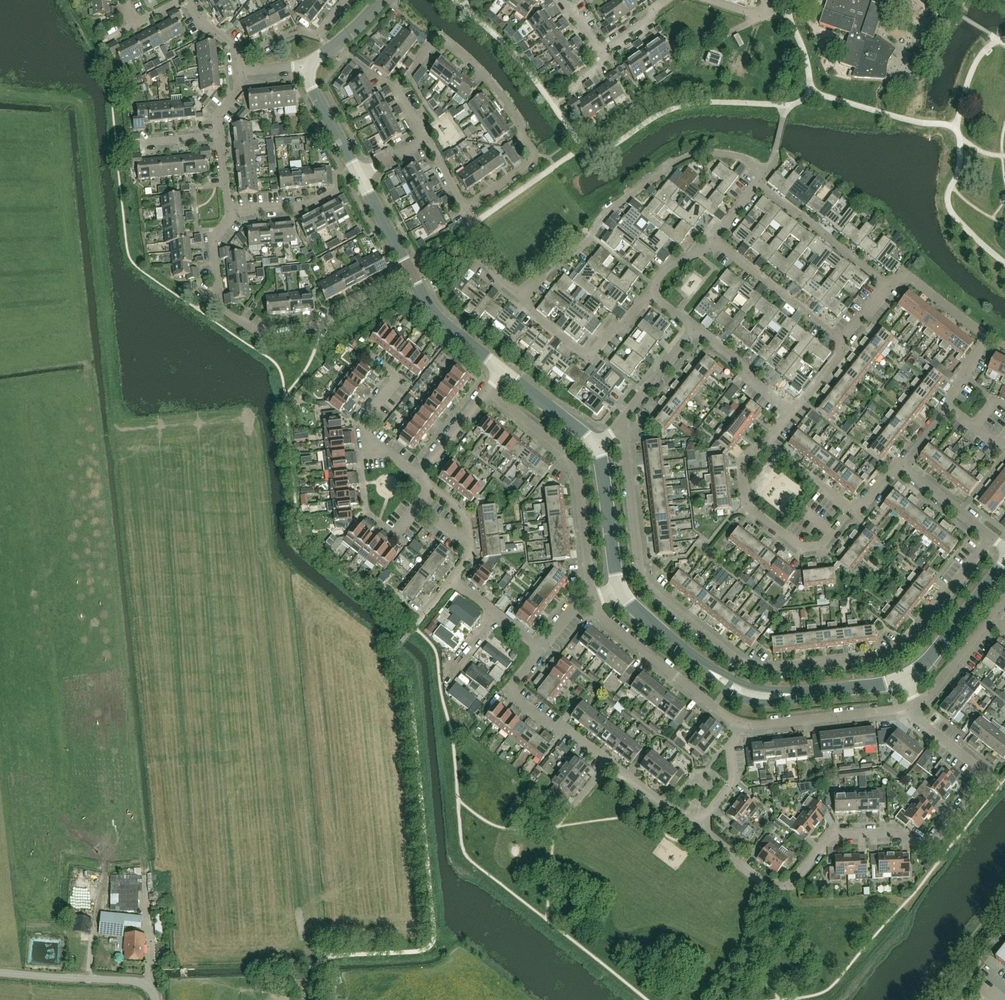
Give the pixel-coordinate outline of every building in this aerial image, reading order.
[(148,11),(167,0),(142,0),(148,11)] [(228,0),(207,0),(213,10),(229,1),(228,0)] [(316,0),(306,0),(303,4),(317,16),(324,7),(316,0)] [(525,0),(510,0),(507,5),(516,12),(525,0)] [(536,4),(531,0),(525,0),(516,12),(525,19),(536,4)] [(586,8),(598,2),(597,0),(586,0),(583,1),(586,8)] [(618,0),(615,0),(608,5),(619,20),(628,14),(618,0)] [(632,0),(618,0),(628,14),(637,7),(632,0)] [(839,64),(840,65),(840,64),(855,69),(852,78),(886,80),(886,67),(888,61),(888,62),(895,51),(876,38),(875,39),(872,38),(882,9),(883,9),(883,8),(882,8),(884,0),(827,0),(819,24),(850,34),(839,64)] [(230,14),(235,12),(229,1),(213,10),(221,25),(233,18),(230,14)] [(290,18),(282,1),(271,7),(280,23),(290,18)] [(112,9),(111,2),(92,4),(94,16),(107,14),(107,19),(118,18),(117,8),(112,9)] [(317,16),(303,4),(295,13),(301,18),(298,22),(305,27),(308,23),(310,25),(317,16)] [(619,20),(608,5),(598,12),(606,23),(602,25),(604,29),(607,33),(608,35),(616,29),(613,24),(619,20)] [(280,23),(271,7),(261,12),(270,29),(280,23)] [(184,33),(178,22),(182,20),(177,10),(168,14),(171,19),(165,22),(173,39),(184,33)] [(535,32),(551,21),(544,11),(528,22),(535,32)] [(270,29),(261,12),(251,18),(260,34),(270,29)] [(492,13),(488,18),(492,21),(496,17),(492,13)] [(260,34),(251,18),(241,23),(249,40),(260,34)] [(500,21),(497,25),(502,29),(505,25),(500,21)] [(554,26),(551,21),(535,32),(542,41),(557,30),(562,27),(560,24),(559,23),(554,26)] [(173,39),(165,22),(155,28),(163,44),(173,39)] [(407,32),(406,33),(402,29),(395,39),(410,50),(417,41),(416,40),(421,35),(405,22),(401,27),(407,32)] [(163,44),(155,28),(144,33),(153,50),(163,44)] [(548,50),(564,40),(557,30),(542,41),(548,50)] [(523,41),(517,32),(515,35),(511,39),(517,45),(523,41)] [(153,50),(144,33),(134,38),(143,55),(153,50)] [(743,45),(738,35),(733,37),(738,45),(739,48),(743,45)] [(143,55),(134,38),(124,44),(133,60),(143,55)] [(672,53),(661,38),(652,45),(662,60),(672,53)] [(370,39),(366,44),(371,49),(375,45),(374,43),(370,39)] [(410,50),(395,39),(388,48),(402,59),(410,50)] [(567,45),(564,40),(548,50),(555,60),(570,49),(575,46),(573,42),(572,41),(567,45)] [(523,41),(518,45),(524,53),(529,50),(523,41)] [(124,44),(118,47),(116,42),(107,46),(108,48),(112,57),(117,54),(123,66),(133,60),(124,44)] [(216,55),(215,43),(197,45),(198,57),(216,55)] [(662,60),(652,45),(642,51),(653,66),(662,60)] [(402,59),(388,48),(381,56),(395,68),(402,59)] [(561,69),(577,58),(570,49),(555,60),(561,69)] [(653,66),(642,51),(633,58),(644,73),(653,66)] [(395,68),(381,56),(374,65),(373,64),(373,63),(359,52),(355,58),(371,70),(374,66),(388,77),(395,68)] [(217,66),(216,55),(198,57),(199,68),(217,66)] [(719,67),(721,59),(708,55),(706,62),(705,62),(705,63),(719,67)] [(568,79),(584,68),(577,58),(561,69),(568,79)] [(644,73),(633,58),(623,65),(634,80),(644,73)] [(438,80),(450,66),(441,59),(429,73),(438,80)] [(540,61),(534,66),(537,70),(543,65),(540,61)] [(354,69),(357,66),(352,62),(349,65),(342,75),(347,78),(352,72),(354,69)] [(219,78),(217,66),(199,68),(200,79),(219,78)] [(447,88),(459,73),(450,66),(438,80),(447,88)] [(370,87),(365,77),(362,71),(350,77),(353,83),(348,85),(354,96),(370,87)] [(623,94),(616,84),(620,81),(613,72),(605,77),(608,82),(603,86),(614,101),(623,94)] [(456,95),(468,80),(459,73),(447,88),(456,95)] [(220,89),(219,78),(200,79),(201,91),(220,89)] [(339,90),(344,83),(338,79),(333,86),(339,90)] [(466,102),(477,87),(468,80),(456,95),(453,99),(459,105),(463,105),(465,102),(466,102)] [(614,101),(603,86),(593,93),(604,108),(614,101)] [(376,97),(375,97),(370,87),(354,96),(359,106),(364,104),(363,104),(376,97)] [(296,107),(294,88),(282,89),(284,108),(296,107)] [(284,108),(282,89),(271,91),(273,109),(284,108)] [(273,109),(271,91),(260,92),(262,110),(273,109)] [(262,110),(260,92),(248,93),(250,112),(262,110)] [(604,108),(593,93),(584,99),(595,114),(604,108)] [(385,105),(380,94),(375,97),(376,97),(363,104),(364,104),(369,114),(385,105)] [(475,115),(490,104),(483,95),(468,105),(475,115)] [(595,114),(584,99),(579,103),(575,98),(567,104),(574,113),(578,111),(585,121),(595,114)] [(196,119),(194,100),(182,101),(184,120),(196,119)] [(184,120),(182,101),(171,102),(173,121),(184,120)] [(173,121),(171,102),(160,103),(162,122),(173,121)] [(162,122),(160,103),(148,104),(150,123),(162,122)] [(143,124),(150,123),(148,104),(137,106),(138,118),(133,119),(134,129),(134,130),(138,130),(144,129),(143,124)] [(481,124),(497,114),(490,104),(475,115),(481,124)] [(391,115),(385,105),(369,114),(374,124),(391,115)] [(462,107),(456,111),(451,115),(453,118),(465,110),(462,107)] [(440,108),(434,112),(437,116),(438,118),(444,114),(440,108)] [(243,109),(241,112),(238,115),(243,119),(248,113),(243,109)] [(488,134),(503,123),(497,114),(481,124),(488,134)] [(396,125),(391,115),(374,124),(380,134),(396,125)] [(252,135),(251,123),(232,125),(234,137),(252,135)] [(401,123),(396,125),(380,134),(385,144),(402,136),(399,131),(404,129),(401,123)] [(495,143),(510,132),(503,123),(488,134),(495,143)] [(466,135),(475,129),(473,125),(463,132),(466,135)] [(286,127),(279,128),(279,130),(280,137),(287,136),(286,127)] [(271,129),(263,130),(264,134),(265,138),(271,137),(271,131),(271,129)] [(468,139),(473,135),(477,132),(475,129),(466,135),(468,139)] [(253,142),(252,135),(234,137),(235,148),(258,146),(258,143),(256,142),(253,142)] [(298,138),(291,138),(292,145),(296,144),(297,151),(300,150),(298,138)] [(365,148),(368,153),(373,151),(370,145),(365,148)] [(254,158),(254,152),(259,152),(258,146),(235,148),(236,160),(254,158)] [(520,161),(512,151),(510,147),(505,151),(515,165),(520,161)] [(207,173),(206,160),(211,159),(210,148),(200,149),(200,155),(194,155),(195,174),(207,173)] [(445,162),(455,156),(451,149),(441,155),(445,162)] [(504,165),(494,149),(484,156),(495,171),(504,165)] [(150,178),(148,160),(142,161),(141,155),(131,156),(132,167),(137,167),(138,180),(150,178)] [(195,174),(194,155),(182,156),(184,175),(195,174)] [(184,175),(182,156),(171,158),(173,176),(184,175)] [(495,171),(484,156),(475,163),(485,178),(495,171)] [(173,176),(171,158),(160,159),(161,177),(173,176)] [(255,165),(254,158),(236,160),(237,171),(260,169),(261,169),(260,165),(259,164),(255,165)] [(161,177),(160,159),(148,160),(150,178),(161,177)] [(292,189),(290,170),(284,171),(283,162),(278,163),(281,190),(292,189)] [(485,178),(475,163),(465,169),(476,184),(485,178)] [(723,196),(738,177),(731,171),(730,172),(720,163),(712,173),(722,182),(715,191),(723,196)] [(422,175),(417,164),(402,172),(400,168),(394,171),(402,186),(406,184),(422,175)] [(327,185),(325,167),(313,168),(315,187),(327,185)] [(315,187),(313,168),(302,169),(304,188),(315,187)] [(691,184),(698,176),(688,168),(679,179),(679,178),(673,185),(678,189),(693,201),(698,194),(699,194),(700,192),(691,184)] [(798,168),(794,173),(799,177),(803,172),(798,168)] [(257,181),(256,175),(259,175),(259,173),(260,173),(260,169),(237,171),(238,182),(257,181)] [(304,188),(302,169),(290,170),(292,189),(304,188)] [(476,184),(465,169),(456,176),(466,191),(476,184)] [(789,192),(797,182),(798,181),(800,178),(799,177),(794,173),(793,172),(786,181),(775,173),(767,183),(778,191),(778,192),(785,198),(785,197),(789,192)] [(428,185),(422,175),(406,184),(411,194),(428,185)] [(433,195),(430,189),(440,184),(437,180),(432,183),(428,185),(411,194),(417,204),(433,195)] [(258,192),(257,181),(238,182),(239,194),(258,192)] [(678,189),(673,185),(668,181),(660,192),(659,191),(653,198),(654,199),(654,198),(664,206),(664,207),(673,214),(679,206),(676,205),(670,199),(678,189)] [(806,206),(814,196),(821,187),(814,181),(808,189),(798,181),(797,182),(789,192),(785,197),(789,200),(792,196),(806,207),(806,206)] [(706,186),(701,193),(706,196),(711,189),(706,186)] [(717,209),(726,198),(723,196),(715,191),(707,201),(699,194),(698,194),(693,201),(695,203),(696,203),(706,211),(712,217),(718,209),(717,209)] [(835,191),(832,195),(838,200),(841,195),(835,191)] [(181,207),(180,195),(161,197),(162,208),(181,207)] [(439,206),(433,195),(417,204),(422,213),(422,214),(434,207),(435,208),(438,206),(439,206)] [(823,220),(831,210),(839,201),(838,200),(832,195),(824,204),(814,196),(806,206),(816,214),(816,215),(823,220),(824,220),(823,220)] [(772,221),(780,211),(781,210),(774,205),(773,205),(763,197),(755,207),(765,215),(758,224),(766,230),(773,221),(772,221)] [(664,207),(664,206),(654,198),(654,199),(646,209),(645,208),(640,215),(641,216),(641,217),(650,224),(655,228),(659,231),(665,224),(656,217),(664,207)] [(348,216),(339,200),(328,205),(337,222),(348,216)] [(697,222),(706,211),(696,203),(695,203),(687,213),(679,206),(673,214),(682,221),(682,220),(692,228),(692,229),(698,222),(697,222)] [(329,232),(334,229),(331,225),(337,222),(328,205),(318,211),(327,227),(329,232)] [(440,218),(443,216),(438,206),(435,208),(434,207),(422,214),(422,213),(417,216),(423,226),(440,218)] [(182,218),(181,207),(162,208),(163,220),(182,218)] [(642,234),(650,224),(641,217),(641,216),(640,215),(632,208),(623,219),(623,218),(617,225),(637,241),(642,234)] [(841,233),(849,223),(849,224),(856,214),(849,209),(842,218),(831,210),(823,220),(824,220),(834,228),(833,229),(840,234),(841,234),(841,233)] [(327,227),(318,211),(308,216),(317,233),(327,227)] [(790,234),(798,224),(798,225),(798,224),(791,218),(791,219),(780,211),(772,221),(773,221),(783,229),(776,238),(783,243),(790,235),(790,234)] [(317,233),(308,216),(298,222),(307,238),(317,233)] [(447,224),(443,216),(440,218),(423,226),(429,237),(445,228),(444,226),(447,224)] [(748,216),(744,220),(751,225),(755,221),(748,216)] [(183,229),(182,218),(163,220),(165,231),(183,229)] [(692,228),(682,220),(682,221),(674,231),(665,224),(659,231),(669,239),(679,247),(684,239),(692,229),(692,228)] [(873,220),(869,224),(873,228),(877,223),(873,220)] [(858,248),(858,247),(866,237),(873,228),(869,224),(866,222),(859,232),(849,224),(849,223),(841,233),(841,234),(851,242),(850,242),(858,248)] [(295,240),(293,224),(282,225),(283,243),(291,243),(291,247),(297,246),(297,240),(295,240)] [(750,248),(758,238),(759,239),(766,230),(758,224),(751,233),(741,225),(733,234),(744,243),(743,244),(750,249),(751,249),(750,248)] [(807,248),(815,238),(816,238),(809,232),(808,233),(798,225),(798,224),(790,234),(790,235),(800,243),(793,251),(800,257),(807,248)] [(277,248),(277,244),(283,243),(282,225),(270,226),(272,244),(272,249),(277,248)] [(637,241),(617,225),(612,232),(612,233),(604,243),(614,251),(622,241),(631,248),(637,241)] [(272,244),(270,226),(259,227),(261,246),(267,245),(267,249),(269,250),(273,250),(272,249),(272,244)] [(259,227),(247,228),(249,247),(261,246),(259,227)] [(361,234),(358,228),(354,230),(355,231),(345,236),(348,241),(361,234)] [(661,249),(669,239),(659,231),(655,228),(647,238),(642,234),(637,241),(656,256),(662,249),(661,249)] [(184,240),(183,229),(165,231),(166,243),(171,243),(171,242),(184,241),(184,240)] [(241,232),(236,236),(242,245),(247,242),(241,232)] [(901,265),(890,256),(904,239),(897,234),(890,242),(889,243),(875,261),(881,267),(882,266),(893,275),(901,265)] [(858,247),(868,255),(868,256),(875,261),(889,243),(890,242),(883,236),(876,245),(866,237),(858,247)] [(768,262),(776,252),(783,243),(776,238),(769,247),(759,239),(758,238),(750,248),(751,249),(761,257),(760,257),(767,263),(768,262)] [(824,262),(832,252),(833,251),(826,246),(825,246),(815,238),(807,248),(817,256),(810,265),(817,271),(820,268),(824,262)] [(190,252),(189,240),(184,240),(184,241),(171,242),(171,243),(172,254),(190,252)] [(337,246),(334,241),(329,244),(332,249),(337,246)] [(651,263),(656,256),(637,241),(631,248),(640,255),(632,265),(642,273),(650,263),(651,263)] [(597,273),(605,280),(611,273),(606,269),(613,260),(609,257),(611,255),(601,247),(592,258),(591,258),(586,265),(587,265),(597,273)] [(245,252),(237,253),(232,253),(231,249),(220,250),(221,260),(226,259),(227,266),(246,264),(245,252)] [(785,276),(793,266),(800,257),(793,251),(786,260),(776,252),(768,262),(778,270),(778,271),(785,277),(785,276)] [(191,263),(190,252),(172,254),(173,265),(191,263)] [(381,258),(378,252),(367,258),(376,275),(387,269),(385,265),(381,258)] [(834,284),(850,265),(843,259),(843,260),(832,252),(824,262),(835,270),(828,279),(834,284)] [(376,275),(367,258),(362,261),(359,256),(355,259),(357,263),(366,280),(376,275)] [(385,256),(381,258),(385,265),(389,263),(385,256)] [(366,280),(357,263),(355,259),(351,261),(353,266),(347,269),(356,285),(366,280)] [(192,270),(191,263),(173,265),(174,277),(187,275),(187,280),(199,279),(198,269),(192,270)] [(247,275),(246,264),(227,266),(228,277),(247,275)] [(597,273),(587,265),(586,265),(578,276),(578,275),(577,275),(573,282),(572,282),(574,283),(579,288),(582,290),(586,293),(591,297),(592,297),(597,290),(588,283),(596,274),(597,273)] [(802,290),(810,280),(817,271),(810,265),(803,274),(793,266),(785,276),(795,284),(795,285),(802,290),(803,290),(802,290)] [(867,279),(856,271),(857,270),(850,265),(834,284),(841,290),(848,281),(859,289),(867,279)] [(356,285),(347,269),(337,274),(346,291),(356,285)] [(461,275),(461,274),(458,270),(457,269),(450,274),(454,280),(461,275)] [(630,288),(638,277),(628,269),(620,280),(611,273),(605,280),(614,287),(624,295),(625,296),(625,295),(630,289),(630,288)] [(736,294),(744,284),(745,283),(738,278),(737,279),(727,270),(719,280),(729,288),(722,297),(730,303),(737,294),(736,294)] [(571,275),(569,278),(573,282),(577,275),(573,272),(571,275)] [(346,291),(337,274),(327,279),(336,296),(346,291)] [(248,287),(247,275),(228,277),(229,288),(248,287)] [(566,293),(574,283),(572,282),(573,282),(569,278),(564,275),(556,286),(555,285),(549,292),(569,307),(574,300),(566,293)] [(480,290),(479,291),(463,278),(455,288),(471,301),(464,310),(471,316),(486,296),(480,290)] [(336,296),(327,279),(317,285),(325,301),(336,296)] [(819,304),(834,284),(828,279),(821,288),(810,280),(802,290),(803,290),(813,298),(812,299),(819,304)] [(754,308),(761,298),(762,298),(762,297),(755,292),(744,284),(736,294),(737,294),(747,302),(740,311),(747,317),(754,308)] [(845,307),(834,299),(841,290),(834,284),(819,304),(826,309),(837,317),(845,307)] [(249,298),(248,287),(229,288),(230,295),(224,296),(225,306),(237,304),(236,300),(249,298)] [(625,296),(624,295),(614,287),(606,297),(597,290),(592,297),(602,305),(601,305),(611,313),(617,306),(616,305),(618,303),(621,306),(628,297),(625,295),(625,296)] [(582,290),(579,288),(572,297),(575,300),(577,297),(582,290)] [(314,311),(312,292),(300,293),(302,312),(314,311)] [(569,307),(549,292),(544,299),(545,299),(536,310),(546,318),(555,307),(560,312),(564,314),(569,307)] [(906,312),(916,299),(908,292),(894,311),(897,313),(901,309),(906,312)] [(302,312),(300,293),(289,294),(290,313),(302,312)] [(290,313),(289,294),(277,296),(279,314),(290,313)] [(279,314),(277,296),(266,297),(267,315),(279,314)] [(503,310),(493,302),(493,301),(486,296),(471,316),(478,321),(485,312),(495,320),(503,310)] [(574,300),(569,307),(596,329),(601,323),(593,317),(594,316),(593,315),(601,305),(602,305),(592,297),(591,297),(583,307),(574,300)] [(714,322),(722,312),(730,303),(722,297),(715,306),(705,298),(697,308),(707,316),(707,317),(714,323),(715,322),(714,322)] [(856,311),(864,302),(858,297),(850,306),(856,311)] [(771,321),(779,311),(779,312),(780,311),(772,305),(772,306),(762,298),(761,298),(754,308),(764,316),(757,325),(764,330),(771,322),(771,321)] [(910,324),(924,305),(916,299),(906,312),(911,316),(907,321),(910,324)] [(922,325),(932,312),(924,305),(910,324),(914,326),(917,321),(922,325)] [(596,329),(569,307),(564,314),(572,321),(564,332),(574,340),(582,329),(583,330),(584,329),(592,335),(596,329)] [(505,343),(521,323),(514,318),(514,319),(503,310),(495,320),(506,329),(498,338),(505,343)] [(732,335),(740,325),(740,326),(747,317),(740,311),(733,320),(722,312),(714,322),(715,322),(725,330),(724,331),(731,336),(732,336),(732,335)] [(788,335),(796,325),(797,325),(790,319),(789,320),(779,312),(779,311),(771,321),(771,322),(781,330),(774,338),(781,344),(788,335)] [(926,336),(941,318),(932,312),(922,325),(927,329),(923,334),(926,336)] [(560,328),(566,321),(562,317),(556,325),(560,328)] [(662,335),(670,325),(660,317),(652,327),(643,320),(637,327),(643,332),(646,335),(646,334),(656,342),(656,343),(657,343),(662,336),(662,335)] [(938,338),(949,324),(941,318),(926,336),(929,339),(933,334),(938,338)] [(400,324),(405,328),(409,323),(404,319),(400,324)] [(378,345),(389,332),(392,327),(384,321),(370,339),(378,345)] [(409,323),(405,328),(409,331),(415,325),(410,321),(409,323)] [(540,334),(532,328),(529,331),(527,329),(528,329),(521,323),(505,343),(512,349),(520,340),(530,348),(540,334)] [(942,349),(957,331),(949,324),(938,338),(943,341),(939,346),(942,349)] [(749,349),(757,339),(764,330),(757,325),(750,334),(740,326),(740,325),(732,335),(732,336),(742,344),(749,350),(749,349)] [(798,358),(814,338),(807,333),(796,325),(788,335),(799,343),(792,352),(798,358)] [(898,343),(880,328),(873,337),(886,347),(890,343),(895,346),(898,343)] [(386,352),(400,334),(395,330),(392,334),(389,332),(378,345),(386,352)] [(954,350),(965,337),(957,331),(942,349),(945,352),(949,347),(954,350)] [(632,352),(633,352),(643,360),(642,360),(643,360),(649,353),(648,353),(656,343),(656,342),(646,334),(646,335),(643,332),(635,342),(629,338),(623,345),(632,352)] [(394,358),(405,344),(401,342),(405,338),(400,334),(386,352),(394,358)] [(540,334),(530,348),(540,356),(533,365),(540,371),(556,351),(549,345),(548,346),(546,344),(549,341),(540,334)] [(886,347),(873,337),(869,341),(864,338),(862,341),(880,355),(886,347)] [(958,362),(973,344),(965,337),(954,350),(959,354),(955,359),(958,362)] [(766,363),(774,353),(781,344),(774,338),(767,347),(757,339),(749,349),(759,357),(759,358),(766,364),(767,363),(766,363)] [(831,353),(820,344),(821,343),(814,338),(798,358),(805,363),(812,354),(823,363),(831,353)] [(351,345),(359,352),(364,346),(355,339),(351,345)] [(402,364),(416,346),(408,340),(405,344),(394,358),(402,364)] [(880,355),(862,341),(859,344),(864,348),(860,353),(874,363),(880,355)] [(410,371),(421,357),(417,354),(421,350),(416,346),(402,364),(410,371)] [(572,365),(562,357),(563,356),(556,351),(540,371),(547,376),(554,367),(565,375),(572,365)] [(634,370),(642,360),(643,360),(633,352),(632,352),(624,362),(615,355),(610,362),(629,378),(635,371),(634,370)] [(783,377),(798,358),(792,352),(785,361),(774,353),(766,363),(767,363),(777,371),(776,372),(783,377)] [(534,360),(525,353),(523,357),(527,360),(528,361),(531,364),(534,360)] [(874,363),(860,353),(857,357),(852,354),(849,357),(867,371),(874,363)] [(410,371),(418,377),(432,359),(427,355),(424,360),(421,357),(410,371)] [(1004,361),(1004,359),(997,355),(986,375),(990,377),(993,372),(998,375),(1004,361)] [(722,370),(703,356),(697,364),(710,375),(714,370),(719,374),(722,370)] [(867,371),(849,357),(846,360),(851,364),(848,369),(861,379),(867,371)] [(809,380),(798,372),(805,363),(798,358),(783,377),(790,383),(790,382),(801,390),(809,380)] [(929,364),(936,370),(940,364),(934,359),(929,364)] [(455,360),(452,364),(459,370),(462,366),(455,360)] [(377,378),(357,362),(351,370),(365,381),(367,378),(374,383),(377,378)] [(613,389),(621,378),(611,370),(603,380),(597,375),(605,365),(602,363),(590,378),(589,380),(608,396),(613,389)] [(325,364),(323,367),(329,372),(331,369),(325,364)] [(459,370),(452,364),(448,368),(452,372),(450,375),(463,386),(470,378),(459,370)] [(710,375),(697,364),(693,369),(688,365),(686,368),(704,383),(710,375)] [(905,364),(900,370),(910,378),(915,372),(905,364)] [(583,387),(589,380),(590,378),(583,373),(572,365),(565,375),(575,383),(568,393),(575,398),(583,388),(583,387)] [(944,380),(926,365),(923,369),(928,373),(924,377),(938,388),(944,380)] [(952,375),(941,366),(937,371),(948,380),(952,375)] [(704,383),(686,368),(683,372),(688,376),(684,380),(697,391),(704,383)] [(861,379),(848,369),(844,373),(839,370),(836,373),(855,387),(861,379)] [(362,384),(365,381),(351,370),(344,378),(365,394),(368,390),(362,384)] [(855,387),(836,373),(834,376),(839,380),(835,385),(848,395),(855,387)] [(893,380),(907,389),(911,383),(898,373),(893,380)] [(463,386),(450,375),(447,378),(443,375),(439,380),(457,394),(463,386)] [(938,388),(924,377),(921,382),(916,378),(913,382),(931,396),(938,388)] [(365,394),(344,378),(338,386),(352,397),(354,394),(361,399),(365,394)] [(435,384),(433,388),(437,391),(451,402),(457,394),(439,380),(435,384)] [(603,403),(608,396),(589,380),(583,387),(583,388),(592,394),(584,405),(593,413),(602,402),(603,403)] [(697,391),(684,380),(681,385),(676,381),(673,384),(691,399),(697,391)] [(931,396),(913,382),(910,385),(915,389),(912,393),(925,404),(931,396)] [(691,399),(673,384),(670,388),(675,392),(671,396),(685,407),(691,399)] [(731,400),(739,390),(733,385),(725,395),(731,400)] [(848,395),(835,385),(831,389),(826,386),(824,389),(842,404),(848,395)] [(349,400),(352,397),(338,386),(332,394),(352,410),(356,406),(349,400)] [(437,391),(433,388),(427,396),(444,410),(451,402),(437,391)] [(842,404),(824,389),(821,392),(826,396),(822,401),(835,412),(842,404)] [(925,404),(912,393),(908,398),(903,394),(900,398),(919,412),(925,404)] [(961,393),(956,401),(963,406),(969,398),(961,393)] [(352,410),(332,394),(326,402),(335,410),(339,413),(342,410),(348,415),(352,410)] [(444,410),(427,396),(420,403),(425,407),(424,407),(438,418),(444,410)] [(685,407),(671,396),(668,401),(663,397),(660,400),(678,415),(685,407)] [(761,411),(743,397),(740,400),(745,404),(741,409),(755,420),(761,411)] [(919,412),(900,398),(898,401),(903,405),(899,410),(912,420),(919,412)] [(678,415),(660,400),(658,404),(662,408),(659,412),(672,423),(678,415)] [(835,412),(822,401),(816,409),(834,424),(836,420),(832,416),(835,412)] [(867,407),(874,412),(878,407),(871,402),(867,407)] [(727,405),(724,408),(730,413),(733,410),(730,407),(727,405)] [(438,418),(424,407),(422,410),(418,407),(414,412),(432,426),(438,418)] [(723,407),(720,411),(728,417),(730,413),(724,408),(723,407)] [(755,420),(741,409),(738,414),(733,410),(730,413),(748,428),(755,420)] [(341,429),(339,413),(335,410),(334,412),(323,413),(324,421),(323,421),(324,431),(341,429)] [(912,420),(899,410),(895,414),(890,410),(888,414),(906,428),(912,420)] [(432,426),(414,412),(410,416),(414,420),(412,423),(425,434),(432,426)] [(665,431),(672,423),(659,412),(652,421),(661,427),(662,438),(666,437),(665,431)] [(748,428),(730,413),(728,417),(732,421),(729,425),(742,436),(748,428)] [(814,413),(810,419),(817,424),(822,419),(814,413)] [(906,428),(888,414),(885,417),(890,421),(886,426),(900,436),(906,428)] [(485,436),(496,422),(487,416),(473,434),(478,437),(481,433),(485,436)] [(708,417),(704,422),(708,425),(713,420),(708,417)] [(489,446),(504,429),(496,422),(485,436),(488,438),(485,443),(489,446)] [(425,434),(412,423),(409,426),(405,423),(401,428),(419,442),(425,434)] [(742,436),(729,425),(725,430),(720,426),(717,429),(736,444),(742,436)] [(796,450),(807,437),(802,433),(806,428),(803,425),(788,444),(796,450)] [(843,426),(840,430),(846,434),(849,430),(843,426)] [(900,436),(886,426),(883,430),(878,426),(875,430),(893,444),(900,436)] [(829,427),(824,436),(828,439),(834,430),(829,427)] [(419,442),(401,428),(398,432),(402,436),(399,439),(407,445),(413,450),(419,442)] [(351,438),(350,432),(342,433),(341,429),(324,431),(325,441),(351,438)] [(504,429),(489,446),(494,450),(497,446),(501,448),(512,435),(504,429)] [(689,430),(686,434),(691,438),(695,433),(690,429),(689,430)] [(726,468),(725,457),(736,444),(717,429),(715,433),(720,436),(716,441),(726,449),(719,458),(708,459),(710,469),(726,468)] [(893,444),(875,430),(872,433),(877,437),(873,442),(887,452),(893,444)] [(952,435),(958,440),(961,436),(955,431),(952,435)] [(505,459),(519,441),(512,435),(501,448),(504,451),(501,455),(505,459)] [(805,457),(819,438),(816,436),(812,441),(807,437),(796,450),(805,457)] [(343,445),(351,444),(351,438),(325,441),(326,451),(343,449),(343,445)] [(813,463),(823,450),(819,446),(822,441),(819,438),(805,457),(813,463)] [(399,439),(397,441),(405,447),(407,445),(399,439)] [(929,464),(939,450),(934,447),(938,442),(935,439),(920,457),(929,464)] [(517,461),(527,447),(519,441),(505,459),(510,463),(513,458),(517,461)] [(661,447),(660,441),(643,443),(644,454),(668,451),(667,447),(661,447)] [(887,452),(873,442),(870,446),(865,443),(862,446),(880,461),(887,452)] [(696,450),(698,446),(690,443),(686,451),(696,450)] [(953,449),(951,452),(955,455),(960,448),(957,445),(953,449)] [(521,472),(535,454),(527,447),(517,461),(513,465),(517,468),(521,472)] [(821,469),(835,451),(832,448),(828,453),(823,450),(813,463),(821,469)] [(353,459),(352,453),(344,454),(343,449),(326,451),(322,452),(323,462),(353,459)] [(929,464),(937,470),(951,452),(948,449),(944,454),(939,450),(929,464)] [(663,462),(662,456),(668,455),(668,451),(644,454),(646,464),(663,462)] [(829,476),(839,462),(835,459),(838,454),(835,451),(821,469),(829,476)] [(861,464),(866,455),(861,452),(856,461),(861,464)] [(955,463),(951,459),(955,455),(951,452),(937,470),(945,477),(955,463)] [(532,474),(543,460),(535,454),(521,472),(526,475),(529,471),(532,474)] [(870,476),(878,464),(869,457),(860,470),(870,476)] [(345,466),(354,465),(353,459),(323,462),(324,472),(328,472),(346,470),(345,466)] [(447,484),(458,470),(454,467),(458,463),(453,459),(439,477),(447,484)] [(537,484),(551,466),(543,460),(532,474),(536,476),(533,481),(537,484)] [(837,482),(851,464),(848,461),(844,466),(839,462),(829,476),(837,482)] [(663,468),(663,462),(646,464),(647,474),(670,471),(669,467),(663,468)] [(953,483),(967,465),(964,462),(960,467),(955,463),(945,477),(953,483)] [(845,488),(855,475),(851,471),(854,466),(851,464),(837,482),(845,488)] [(961,489),(971,476),(967,472),(971,467),(967,465),(953,483),(961,489)] [(455,490),(469,472),(464,468),(461,472),(458,470),(447,484),(455,490)] [(728,478),(726,468),(710,469),(710,475),(704,476),(704,480),(728,478)] [(355,479),(355,473),(346,474),(346,470),(328,472),(330,482),(355,479)] [(665,482),(664,476),(670,476),(670,471),(647,474),(648,484),(665,482)] [(463,496),(477,478),(469,472),(455,490),(463,496)] [(510,483),(514,474),(508,472),(504,481),(510,483)] [(853,495),(867,477),(864,474),(860,479),(855,475),(845,488),(853,495)] [(969,496),(983,478),(980,475),(976,480),(971,476),(961,489),(969,496)] [(471,503),(485,485),(477,478),(463,496),(471,503)] [(729,488),(728,478),(704,480),(705,485),(711,484),(712,490),(729,488)] [(348,486),(356,485),(355,479),(330,482),(331,492),(348,490),(348,486)] [(666,488),(665,482),(648,484),(649,494),(672,492),(672,491),(688,489),(687,480),(680,481),(681,486),(666,488)] [(999,480),(995,484),(990,480),(987,484),(1004,498),(1004,485),(999,480)] [(563,498),(562,488),(549,489),(549,487),(543,482),(540,486),(544,490),(545,500),(563,498)] [(987,484),(985,487),(990,491),(986,496),(999,506),(1004,499),(1004,498),(987,484)] [(730,498),(729,488),(712,490),(713,496),(706,496),(707,501),(730,498)] [(358,499),(357,493),(349,494),(348,490),(331,492),(332,502),(358,499)] [(892,510),(902,497),(894,491),(879,509),(883,511),(887,507),(892,510)] [(667,502),(667,497),(673,496),(672,492),(649,494),(650,504),(667,502)] [(900,517),(914,499),(911,496),(907,501),(902,497),(892,510),(900,517)] [(999,506),(986,496),(982,500),(977,497),(974,500),(993,515),(999,506)] [(497,511),(496,511),(495,506),(483,508),(482,506),(485,502),(479,497),(473,504),(478,508),(479,518),(496,517),(498,516),(497,511)] [(564,508),(563,498),(545,500),(546,504),(541,505),(541,511),(564,508)] [(731,509),(730,498),(707,501),(707,505),(714,504),(714,511),(731,509)] [(350,506),(358,505),(358,499),(332,502),(327,503),(328,513),(333,512),(350,510),(350,506)] [(908,523),(918,510),(914,506),(918,501),(914,499),(900,517),(908,523)] [(668,508),(667,502),(650,504),(651,515),(675,512),(674,508),(668,508)] [(565,518),(564,508),(541,511),(542,517),(547,516),(548,520),(565,518)] [(916,530),(930,511),(927,509),(923,513),(918,510),(908,523),(916,530)] [(356,524),(352,520),(350,510),(333,512),(335,527),(338,529),(341,529),(342,528),(349,534),(353,528),(355,525),(356,524)] [(924,536),(934,522),(930,519),(934,514),(930,511),(916,530),(924,536)] [(670,523),(669,517),(675,516),(675,512),(651,515),(653,525),(670,523)] [(503,526),(502,520),(497,520),(496,517),(479,518),(480,528),(503,526)] [(566,528),(565,518),(548,520),(548,524),(543,525),(544,531),(566,528)] [(361,535),(370,524),(365,520),(360,527),(356,524),(355,525),(353,528),(349,534),(346,537),(342,542),(350,548),(353,544),(361,535)] [(932,542),(946,524),(943,521),(939,526),(934,522),(924,536),(932,542)] [(670,529),(670,523),(653,525),(654,535),(677,532),(676,528),(670,529)] [(361,550),(372,537),(369,534),(374,528),(370,524),(361,535),(353,544),(350,548),(358,555),(361,550)] [(940,549),(950,535),(946,532),(950,527),(946,524),(932,542),(940,549)] [(498,532),(503,532),(503,526),(480,528),(481,539),(499,537),(498,532)] [(737,546),(751,528),(748,526),(744,530),(739,527),(728,540),(737,546)] [(567,538),(566,528),(544,531),(544,537),(550,536),(550,540),(567,538)] [(745,553),(755,539),(751,536),(755,531),(751,528),(737,546),(745,553)] [(876,540),(863,530),(859,534),(854,531),(852,534),(870,548),(876,540)] [(672,543),(671,537),(677,537),(677,532),(654,535),(655,545),(672,543)] [(369,557),(385,537),(381,533),(376,539),(372,537),(361,550),(358,555),(366,561),(369,557)] [(870,548),(852,534),(849,537),(854,541),(850,546),(863,556),(870,548)] [(944,560),(959,542),(950,535),(940,549),(945,552),(941,557),(944,560)] [(374,567),(377,563),(388,549),(385,547),(390,540),(385,537),(369,557),(366,561),(374,567)] [(505,546),(504,540),(499,541),(499,537),(481,539),(482,549),(505,546)] [(569,548),(567,538),(550,540),(551,545),(545,545),(546,551),(569,548)] [(753,559),(767,541),(764,538),(760,543),(755,539),(745,553),(753,559)] [(414,540),(409,547),(418,554),(424,547),(414,540)] [(761,566),(771,552),(767,549),(771,544),(767,541),(753,559),(761,566)] [(325,543),(321,549),(325,553),(330,547),(325,543)] [(673,549),(672,543),(655,545),(656,556),(679,553),(679,549),(673,549)] [(457,560),(437,544),(430,552),(444,563),(447,560),(453,565),(457,560)] [(385,569),(401,549),(397,545),(392,552),(388,549),(377,563),(385,569)] [(500,553),(506,552),(506,551),(505,546),(482,549),(484,559),(488,558),(494,558),(501,557),(500,553)] [(863,556),(850,546),(846,550),(841,547),(839,550),(857,565),(863,556)] [(904,546),(899,551),(905,556),(909,550),(904,546)] [(570,559),(569,548),(546,551),(547,557),(552,557),(552,561),(570,559)] [(857,565),(839,550),(836,553),(841,557),(833,567),(823,568),(825,585),(835,584),(834,573),(841,565),(850,573),(857,565)] [(769,572),(783,554),(780,551),(776,556),(771,552),(761,566),(769,572)] [(442,566),(444,563),(430,552),(424,560),(444,576),(448,571),(442,566)] [(911,553),(907,557),(913,562),(916,558),(915,556),(914,555),(911,553)] [(777,578),(787,565),(783,561),(787,556),(783,554),(769,572),(766,576),(774,582),(777,578)] [(899,554),(896,558),(901,563),(905,559),(899,554)] [(484,566),(489,560),(488,558),(484,559),(474,571),(487,582),(494,574),(484,566)] [(444,576),(424,560),(418,568),(432,579),(434,576),(441,581),(444,576)] [(567,581),(557,573),(558,571),(558,563),(545,565),(545,569),(549,568),(549,573),(551,573),(547,578),(561,589),(567,581)] [(807,564),(808,570),(798,571),(799,579),(803,579),(804,588),(814,587),(812,563),(807,564)] [(825,585),(823,568),(817,569),(816,563),(812,563),(814,587),(825,585)] [(688,577),(680,570),(679,564),(675,565),(676,575),(669,584),(678,590),(688,577)] [(796,571),(787,565),(777,578),(785,585),(788,581),(796,588),(798,586),(799,579),(798,571),(796,571)] [(429,582),(432,579),(418,568),(412,576),(432,592),(436,587),(429,582)] [(935,572),(929,568),(926,572),(932,576),(935,572)] [(719,586),(728,575),(721,570),(712,581),(719,586)] [(487,582),(474,571),(467,579),(485,594),(489,589),(485,586),(487,582)] [(934,582),(921,572),(917,577),(912,573),(910,576),(928,590),(934,582)] [(507,574),(502,580),(507,584),(512,578),(507,574)] [(741,574),(738,579),(746,585),(749,580),(741,574)] [(386,580),(381,576),(377,582),(382,586),(386,580)] [(432,592),(412,576),(405,584),(419,595),(422,591),(428,597),(432,592)] [(686,597),(700,578),(697,576),(693,581),(688,577),(678,590),(686,597)] [(928,590),(910,576),(907,579),(912,583),(908,588),(921,599),(928,590)] [(561,589),(547,578),(545,581),(540,578),(537,583),(554,597),(561,589)] [(694,603),(704,590),(700,586),(704,581),(700,578),(686,597),(694,603)] [(742,585),(726,579),(723,587),(730,590),(728,596),(736,599),(742,585)] [(749,580),(746,585),(751,589),(754,585),(749,580)] [(554,597),(537,583),(533,587),(537,590),(535,594),(548,605),(554,597)] [(416,598),(419,595),(405,584),(399,592),(419,608),(423,603),(416,598)] [(702,609),(716,591),(713,588),(709,593),(704,590),(694,603),(702,609)] [(921,599),(908,588),(904,593),(899,589),(897,592),(915,607),(921,599)] [(710,616),(720,602),(716,599),(720,594),(716,591),(702,609),(710,616)] [(915,607),(897,592),(894,596),(899,599),(895,604),(909,615),(915,607)] [(548,605),(535,594),(532,597),(528,594),(524,598),(542,612),(548,605)] [(503,596),(497,604),(502,608),(509,600),(503,596)] [(542,612),(524,598),(520,603),(524,606),(522,610),(536,620),(542,612)] [(718,622),(732,604),(729,601),(725,606),(720,602),(710,616),(718,622)] [(726,628),(736,615),(732,611),(736,607),(732,604),(718,622),(726,628)] [(909,615),(895,604),(892,609),(887,605),(884,608),(902,623),(909,615)] [(536,620),(522,610),(519,613),(515,610),(511,607),(508,611),(511,614),(515,617),(529,629),(536,620)] [(902,623),(884,608),(881,612),(886,615),(882,620),(889,625),(896,631),(902,623)] [(452,618),(444,611),(440,616),(449,622),(450,620),(452,618)] [(508,611),(505,615),(513,621),(515,617),(511,614),(508,611)] [(734,635),(748,617),(745,614),(741,619),(736,615),(726,628),(734,635)] [(449,622),(440,616),(437,620),(445,627),(447,624),(449,622)] [(742,641),(753,628),(748,624),(752,619),(748,617),(734,635),(742,641)] [(875,642),(874,631),(881,623),(877,620),(873,625),(863,626),(865,643),(875,642)] [(854,644),(852,621),(847,622),(848,628),(842,628),(844,645),(854,644)] [(865,643),(863,626),(857,627),(856,621),(852,621),(854,644),(865,643)] [(834,646),(831,623),(827,624),(828,630),(822,631),(824,648),(834,646)] [(844,645),(842,628),(836,629),(836,623),(831,623),(834,646),(844,645)] [(824,648),(822,631),(816,631),(815,625),(811,626),(814,649),(824,648)] [(814,649),(811,626),(807,626),(807,632),(802,633),(804,650),(814,649)] [(750,648),(765,630),(761,627),(757,632),(753,628),(742,641),(750,648)] [(599,636),(590,629),(587,632),(582,628),(571,642),(576,646),(579,643),(587,650),(599,636)] [(793,651),(791,628),(786,629),(787,635),(781,635),(783,652),(793,651)] [(804,650),(802,633),(796,634),(795,628),(791,628),(793,651),(804,650)] [(783,652),(781,635),(771,637),(766,633),(763,636),(767,639),(770,641),(771,643),(773,654),(783,652)] [(596,657),(607,643),(599,636),(587,650),(596,657)] [(604,664),(616,649),(607,643),(596,657),(604,664)] [(1004,654),(1004,651),(998,645),(987,659),(996,666),(1004,654)] [(613,670),(624,656),(616,649),(604,664),(613,670)] [(1004,672),(1004,654),(996,666),(1004,673),(1004,672)] [(635,671),(629,667),(633,663),(624,656),(613,670),(621,677),(619,680),(624,684),(625,684),(635,671)] [(576,671),(563,660),(562,660),(560,663),(553,658),(549,663),(570,679),(576,671)] [(570,679),(549,663),(546,667),(552,673),(550,676),(563,687),(570,679)] [(504,673),(500,670),(496,667),(496,666),(494,669),(492,671),(500,678),(504,673)] [(601,668),(595,675),(600,679),(606,672),(601,668)] [(500,678),(492,671),(490,674),(489,676),(497,682),(500,678)] [(642,674),(640,676),(635,671),(625,684),(639,695),(650,681),(642,674)] [(563,687),(550,676),(547,679),(541,674),(537,679),(557,695),(563,687)] [(981,686),(969,677),(968,675),(961,684),(974,695),(981,686)] [(557,695),(537,679),(533,683),(540,689),(537,692),(551,703),(557,695)] [(648,702),(659,687),(650,681),(639,695),(648,702)] [(472,682),(468,687),(475,692),(478,688),(472,682)] [(974,695),(961,684),(954,692),(967,703),(974,695)] [(488,693),(480,687),(478,689),(476,692),(484,698),(488,693)] [(656,708),(667,694),(659,687),(648,702),(656,708)] [(579,699),(583,693),(578,690),(574,696),(579,699)] [(967,703),(954,692),(947,701),(961,712),(967,703)] [(665,715),(676,701),(667,694),(656,708),(665,715)] [(493,724),(504,710),(500,707),(506,701),(501,697),(485,717),(493,724)] [(688,713),(683,709),(685,708),(676,701),(665,715),(678,726),(688,713)] [(961,712),(947,701),(940,710),(954,720),(961,712)] [(579,724),(591,710),(582,703),(570,717),(579,724)] [(501,730),(517,710),(512,706),(507,713),(504,710),(493,724),(501,730)] [(509,736),(520,723),(516,720),(522,714),(517,710),(501,730),(509,736)] [(588,731),(599,717),(591,710),(579,724),(588,731)] [(596,738),(607,724),(599,717),(588,731),(596,738)] [(517,743),(533,722),(528,719),(523,725),(520,723),(509,736),(517,743)] [(722,730),(708,719),(701,728),(716,739),(722,730)] [(973,747),(976,743),(979,739),(989,726),(981,719),(970,732),(975,736),(968,744),(973,747)] [(525,749),(535,735),(532,733),(537,726),(533,722),(517,743),(525,749)] [(979,739),(987,746),(998,733),(1001,728),(993,722),(989,726),(979,739)] [(605,744),(616,730),(607,724),(596,738),(605,744)] [(644,732),(646,729),(641,724),(638,728),(644,732)] [(987,746),(996,753),(1004,741),(1004,729),(1002,727),(1001,728),(998,733),(987,746)] [(716,739),(701,728),(695,736),(709,747),(716,739)] [(649,737),(652,734),(646,729),(644,732),(649,737)] [(875,747),(873,729),(862,730),(864,748),(875,747)] [(894,752),(905,738),(896,731),(895,733),(890,729),(881,730),(882,737),(888,742),(885,745),(894,752)] [(613,751),(624,737),(616,730),(605,744),(613,751)] [(864,748),(862,730),(851,731),(853,749),(864,748)] [(533,755),(549,735),(544,731),(539,738),(535,735),(525,749),(533,755)] [(853,749),(851,731),(841,733),(843,750),(853,749)] [(843,750),(841,733),(830,734),(832,752),(843,750)] [(832,752),(830,734),(819,735),(821,753),(832,752)] [(541,762),(552,748),(548,745),(553,739),(549,735),(533,755),(541,762)] [(709,747),(695,736),(688,745),(694,750),(691,754),(697,759),(701,755),(702,756),(709,747)] [(622,758),(633,744),(624,737),(613,751),(622,758)] [(902,759),(914,745),(905,738),(894,752),(902,759)] [(814,757),(812,741),(806,742),(805,740),(794,741),(796,759),(808,758),(814,757)] [(796,759),(794,741),(784,742),(786,760),(796,759)] [(996,753),(1004,760),(1004,759),(1004,741),(996,753)] [(504,744),(502,750),(508,752),(512,743),(510,742),(509,746),(504,744)] [(786,760),(784,742),(773,743),(775,761),(786,760)] [(775,761),(773,743),(762,745),(764,763),(775,761)] [(630,765),(642,751),(633,744),(622,758),(630,765)] [(563,745),(560,750),(566,755),(570,750),(563,745)] [(764,763),(762,745),(751,746),(751,748),(745,749),(748,768),(754,768),(753,764),(764,763)] [(911,766),(922,752),(914,745),(902,759),(911,766)] [(927,750),(923,755),(929,760),(933,755),(927,750)] [(648,774),(660,760),(651,753),(640,767),(648,774)] [(590,771),(572,757),(565,766),(583,780),(590,771)] [(657,781),(668,766),(660,760),(648,774),(657,781)] [(956,780),(948,773),(952,768),(941,760),(934,768),(938,772),(934,778),(948,790),(956,780)] [(893,770),(889,767),(885,764),(882,767),(891,774),(893,770)] [(583,780),(565,766),(559,774),(577,789),(583,780)] [(674,787),(684,774),(679,770),(677,773),(668,766),(657,781),(666,788),(669,783),(674,787)] [(536,770),(532,775),(536,778),(540,773),(536,770)] [(559,774),(551,783),(554,786),(547,794),(562,806),(577,789),(559,774)] [(948,790),(934,778),(929,784),(925,780),(918,789),(929,797),(932,793),(944,802),(952,792),(948,790)] [(812,783),(805,784),(809,792),(811,796),(817,793),(812,783)] [(885,805),(884,789),(873,790),(873,794),(867,794),(867,812),(878,812),(878,805),(885,805)] [(933,809),(925,802),(929,797),(918,789),(911,797),(915,801),(911,807),(926,819),(933,809)] [(856,812),(856,794),(845,795),(846,813),(856,812)] [(867,812),(867,794),(856,794),(856,812),(867,812)] [(846,813),(845,795),(834,795),(834,813),(846,813)] [(767,808),(764,806),(765,804),(764,803),(764,802),(755,796),(750,802),(741,796),(734,805),(749,817),(753,811),(758,814),(759,813),(761,815),(767,808)] [(824,817),(816,810),(820,805),(809,797),(802,805),(806,809),(802,815),(816,827),(824,817)] [(744,823),(749,817),(734,805),(726,815),(735,821),(731,826),(746,839),(753,830),(744,823)] [(926,819),(911,807),(906,813),(902,809),(895,818),(906,826),(909,822),(918,828),(926,819)] [(816,827),(802,815),(797,821),(793,817),(790,821),(782,815),(778,820),(797,834),(800,829),(809,836),(816,827)] [(775,820),(771,825),(778,831),(782,826),(775,820)] [(757,859),(766,866),(781,847),(772,839),(773,837),(770,834),(768,837),(767,836),(758,846),(763,850),(757,859)] [(781,847),(766,866),(776,874),(783,866),(787,870),(798,856),(793,852),(792,853),(789,850),(788,852),(782,847),(781,847)] [(891,873),(890,854),(878,855),(878,865),(872,866),(872,879),(883,879),(883,874),(891,873)] [(909,878),(909,864),(903,864),(902,854),(890,854),(891,873),(891,879),(909,878)] [(848,875),(847,856),(835,857),(835,867),(829,868),(829,881),(840,881),(840,875),(848,875)] [(866,880),(866,866),(860,866),(859,856),(847,856),(848,875),(855,875),(855,880),(866,880)] [(111,879),(110,911),(138,912),(138,892),(142,892),(142,880),(111,879)] [(91,914),(91,904),(85,904),(85,901),(71,900),(70,913),(91,914)] [(141,928),(142,916),(100,912),(99,934),(123,936),(124,927),(141,928)] [(73,931),(90,934),(92,917),(75,915),(73,931)] [(142,961),(143,944),(145,944),(146,935),(125,934),(124,951),(126,951),(126,960),(142,961)] [(996,959),(1004,966),(1004,949),(996,959)]
